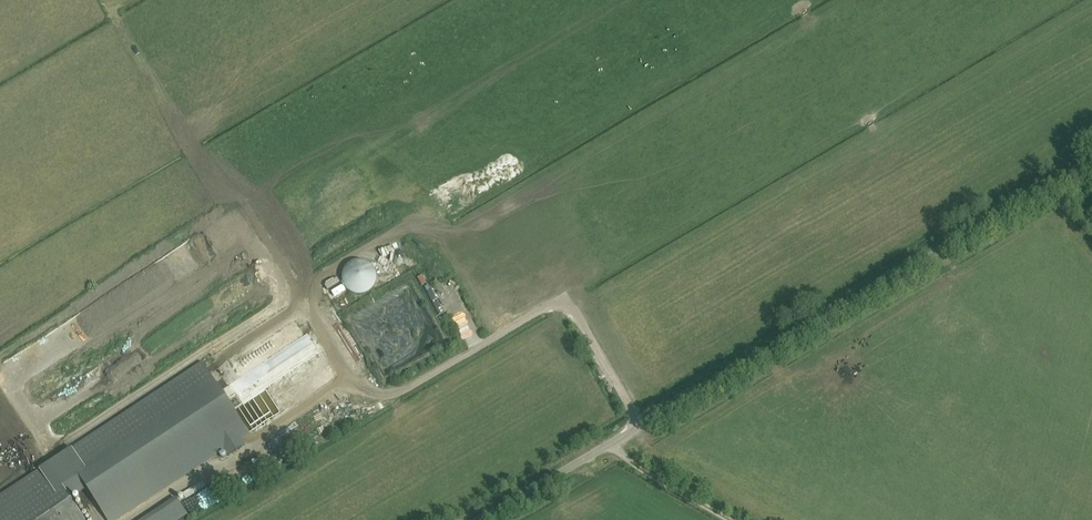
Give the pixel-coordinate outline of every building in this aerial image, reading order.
[(318,330),(306,335),(315,355),(327,350),(318,330)] [(234,378),(246,373),(238,354),(225,360),(234,378)] [(64,454),(87,489),(108,519),(116,519),(224,449),(229,456),(245,445),(240,438),(249,432),(203,363),(64,454)] [(47,464),(0,496),(0,519),(84,519),(47,464)] [(144,519),(182,519),(187,516),(176,499),(144,519)]
